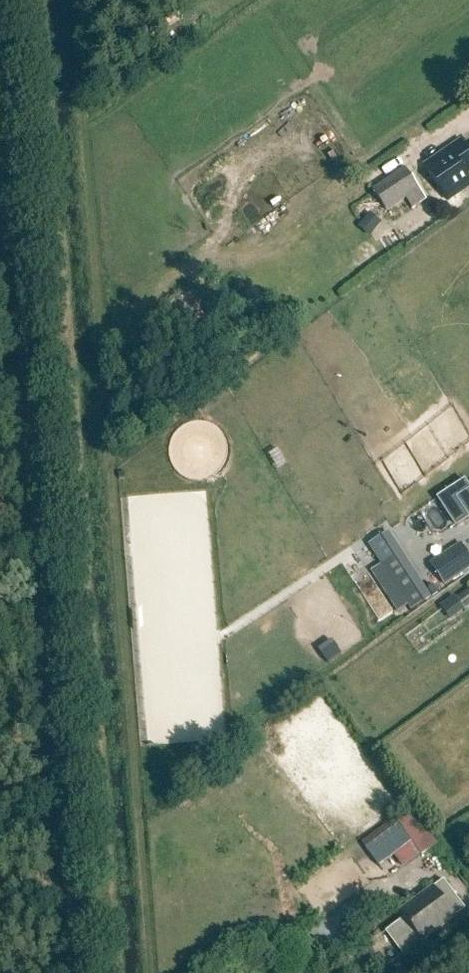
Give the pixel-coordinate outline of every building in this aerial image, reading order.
[(388,213),(420,191),(436,181),(442,190),(468,173),(468,143),(464,146),(461,141),(424,165),(427,171),(413,180),(405,168),(372,189),(377,196),(388,213)] [(403,225),(430,212),(425,202),(398,215),(403,225)] [(386,252),(400,244),(392,232),(379,241),(386,252)] [(465,480),(450,490),(468,519),(468,518),(468,486),(465,480)] [(382,536),(368,544),(382,566),(371,573),(397,612),(406,606),(410,612),(425,602),(382,536)] [(445,586),(468,570),(468,555),(461,543),(429,564),(445,586)] [(468,608),(468,591),(456,600),(464,611),(468,608)] [(415,813),(398,825),(411,844),(420,857),(437,846),(415,813)] [(411,844),(398,825),(365,847),(378,866),(411,844)] [(398,911),(404,919),(386,934),(403,956),(422,942),(456,916),(456,915),(465,909),(444,880),(435,887),(433,885),(398,911)]
